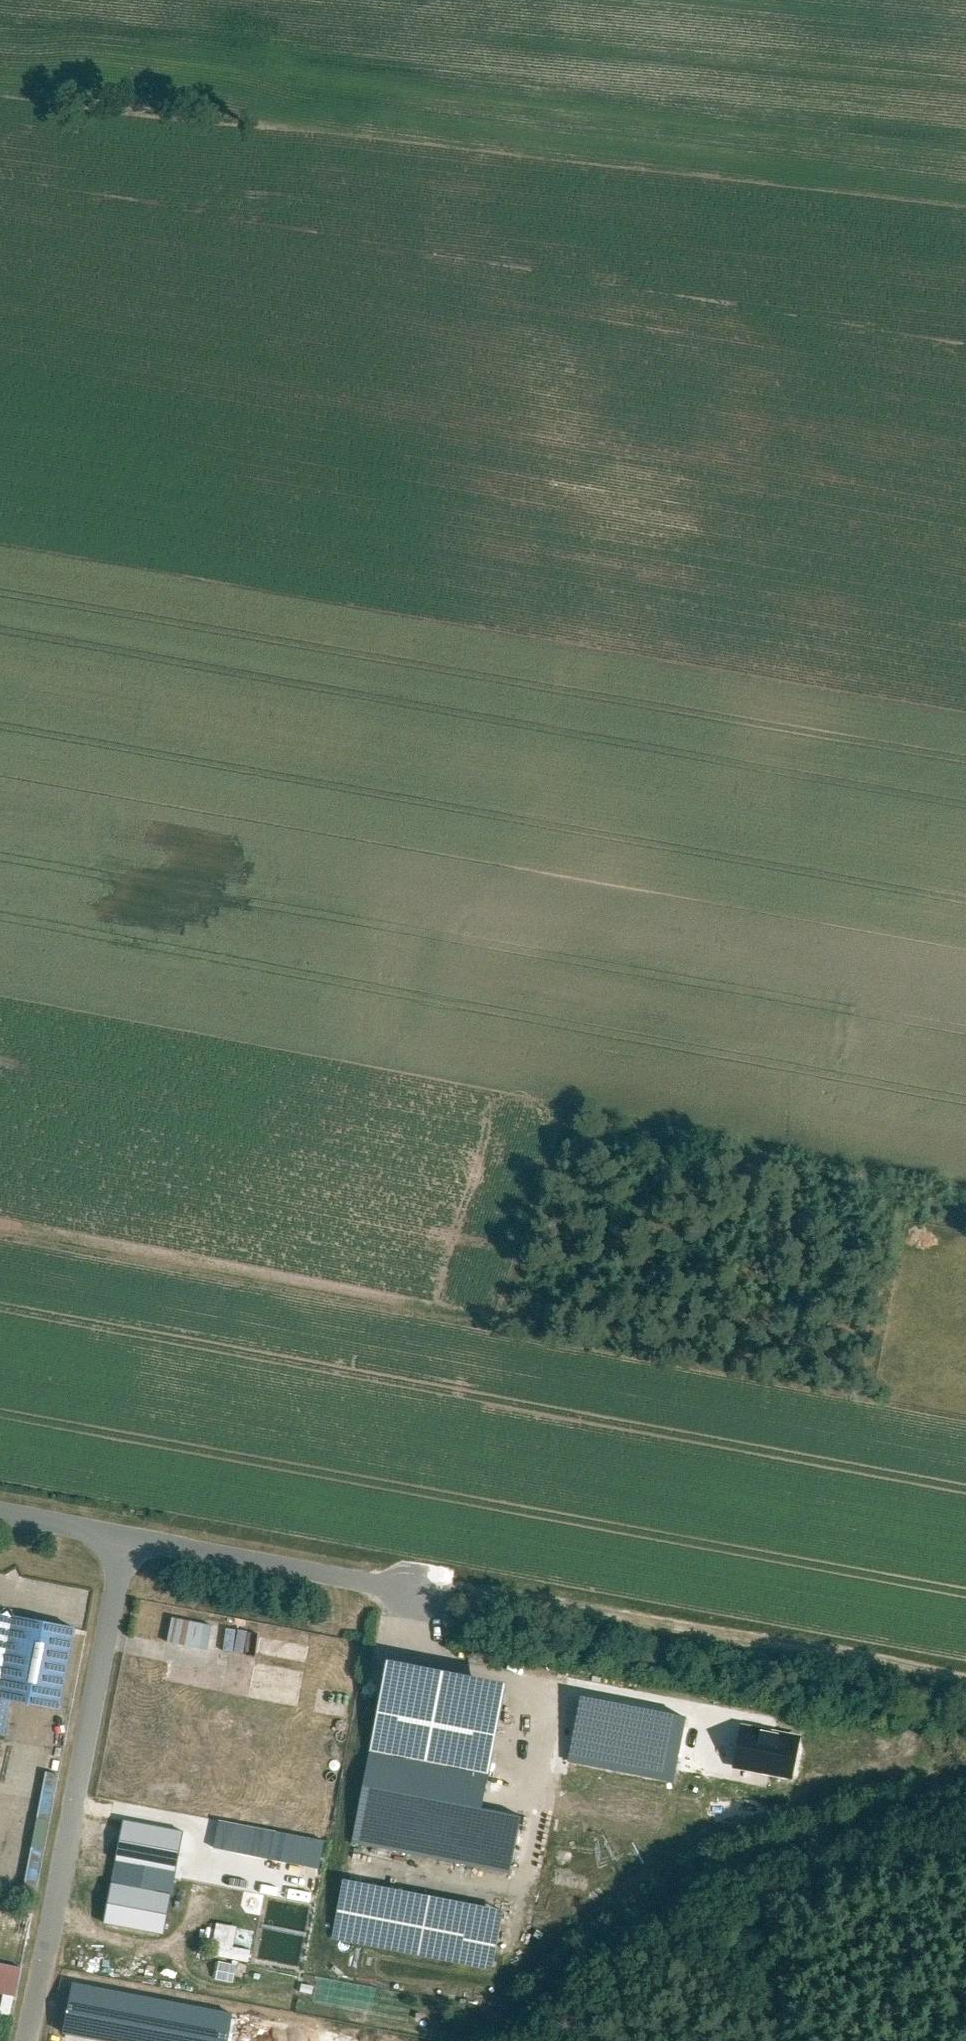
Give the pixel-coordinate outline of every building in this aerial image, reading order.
[(0,1614),(0,1699),(58,1710),(74,1628),(0,1614)] [(213,1625),(171,1618),(166,1644),(208,1652),(213,1625)] [(256,1628),(253,1665),(303,1668),(305,1631),(256,1628)] [(504,1684),(384,1661),(367,1752),(487,1774),(504,1684)] [(686,1717),(578,1696),(566,1763),(673,1783),(686,1717)] [(38,1883),(57,1772),(41,1769),(22,1880),(38,1883)] [(523,1816),(360,1786),(349,1847),(512,1877),(523,1816)] [(266,1858),(272,1829),(214,1818),(208,1846),(266,1858)] [(184,1832),(121,1820),(101,1924),(164,1936),(184,1832)] [(503,1910),(341,1881),(330,1942),(492,1971),(503,1910)] [(247,1960),(249,1949),(230,1945),(234,1924),(213,1921),(207,1953),(247,1960)] [(214,1961),(214,1979),(232,1979),(232,1961),(214,1961)] [(0,1963),(0,1994),(16,1997),(21,1967),(0,1963)]
